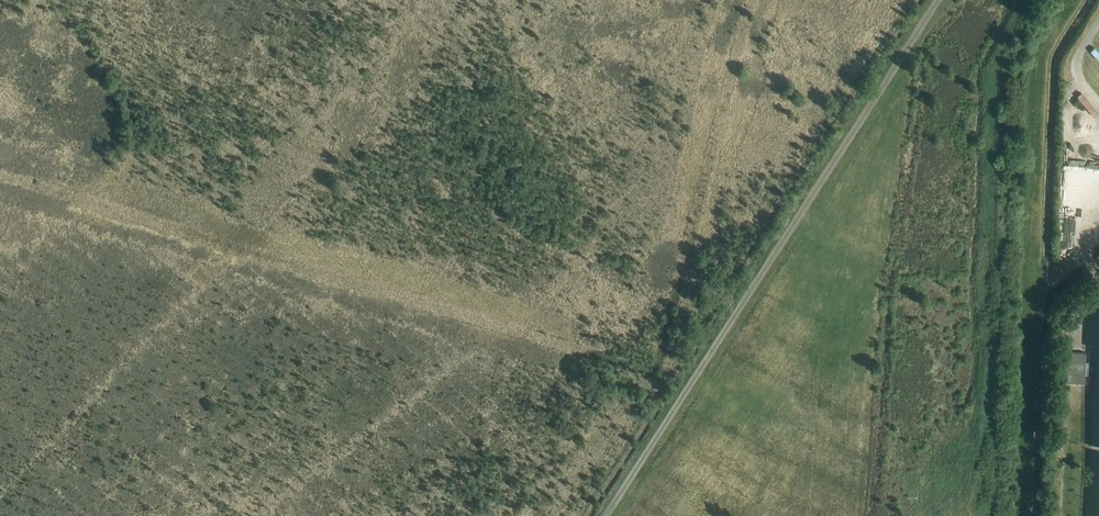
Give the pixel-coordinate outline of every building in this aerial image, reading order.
[(1086,354),(1068,353),(1067,383),(1085,384),(1086,354)]
